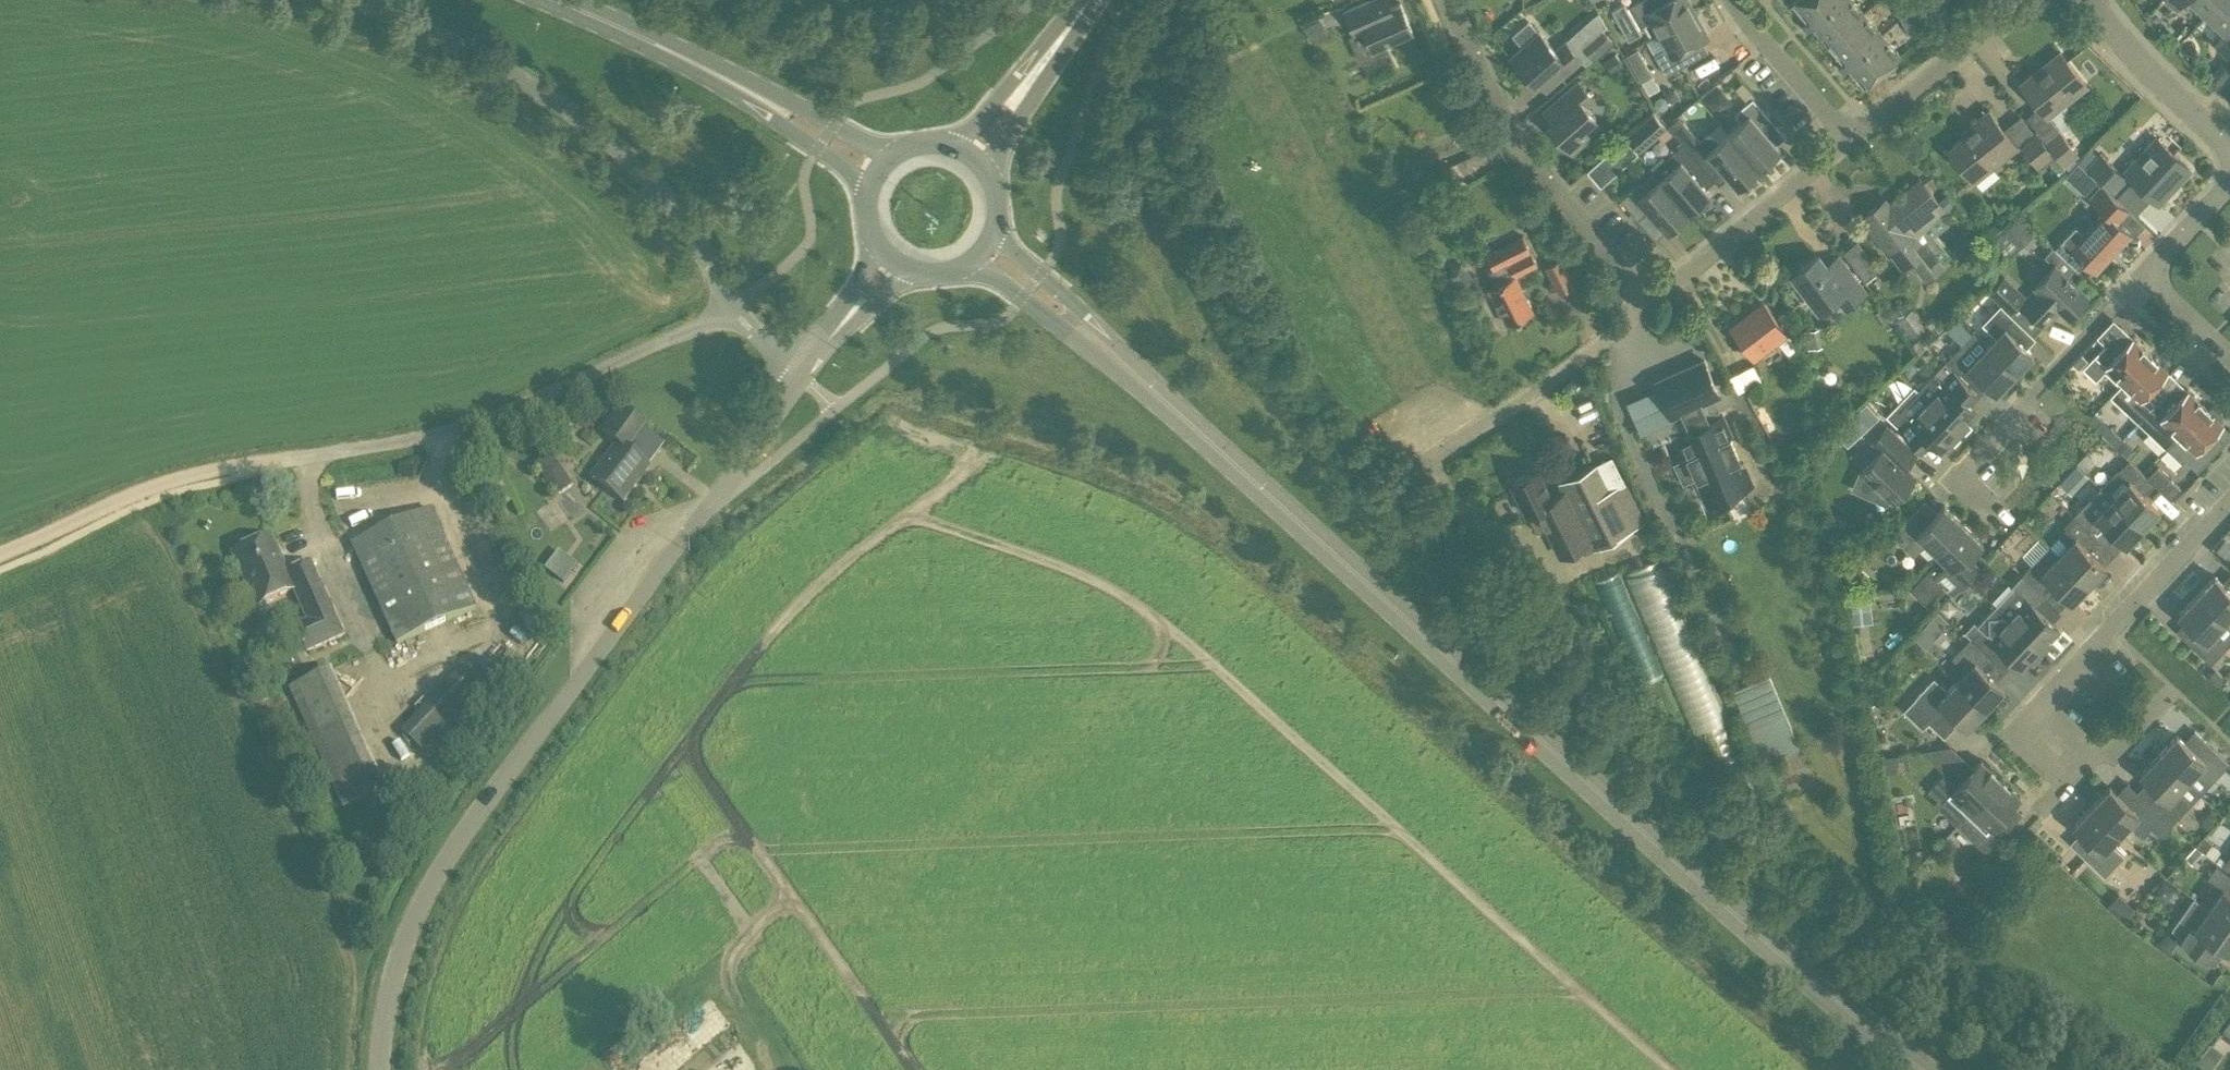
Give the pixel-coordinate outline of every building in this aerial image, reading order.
[(1370,0),(1364,0),(1344,9),(1355,33),(1365,29),(1373,47),(1412,30),(1400,2),(1375,13),(1370,0)] [(1696,12),(1689,0),(1663,0),(1655,4),(1653,0),(1639,0),(1628,6),(1640,26),(1650,20),(1658,34),(1696,12)] [(1835,0),(1792,0),(1791,1),(1807,19),(1802,24),(1804,26),(1835,0)] [(1864,12),(1854,0),(1835,0),(1804,26),(1807,29),(1812,25),(1828,43),(1864,12)] [(1913,9),(1908,0),(1892,0),(1891,0),(1900,17),(1913,9)] [(2218,0),(2194,0),(2207,12),(2218,0)] [(2207,12),(2216,21),(2212,25),(2221,33),(2214,41),(2229,56),(2229,0),(2218,0),(2207,12)] [(1913,9),(1900,17),(1909,33),(1922,26),(1913,9)] [(1696,12),(1658,34),(1665,47),(1654,53),(1666,74),(1687,61),(1682,50),(1709,35),(1696,12)] [(1841,68),(1882,33),(1864,12),(1828,43),(1843,61),(1838,65),(1841,68)] [(1319,18),(1304,24),(1310,39),(1326,32),(1319,18)] [(1510,55),(1533,82),(1552,66),(1561,76),(1581,58),(1565,40),(1555,49),(1538,29),(1528,18),(1512,33),(1522,45),(1510,55)] [(1605,58),(1625,41),(1617,32),(1597,49),(1605,58)] [(1882,33),(1841,68),(1843,71),(1848,66),(1864,85),(1900,54),(1882,33)] [(1641,80),(1653,72),(1637,47),(1625,54),(1641,80)] [(1416,72),(1407,75),(1399,48),(1371,57),(1385,102),(1403,97),(1401,93),(1420,87),(1416,72)] [(2060,50),(2020,82),(2047,114),(2086,83),(2060,50)] [(1572,151),(1591,135),(1584,127),(1596,116),(1586,105),(1594,98),(1578,80),(1557,98),(1566,108),(1548,124),(1572,151)] [(1728,131),(1758,166),(1780,148),(1760,125),(1770,117),(1752,97),(1734,112),(1741,120),(1728,131)] [(1948,147),(1974,180),(2017,145),(1988,108),(1972,121),(1975,125),(1948,147)] [(1639,151),(1667,126),(1652,110),(1625,134),(1639,151)] [(1758,166),(1728,131),(1718,140),(1714,135),(1705,135),(1700,140),(1679,115),(1668,125),(1683,143),(1700,162),(1705,167),(1715,159),(1737,185),(1758,166)] [(2055,153),(2036,129),(2019,143),(2038,166),(2055,153)] [(2045,141),(2064,164),(2079,152),(2060,129),(2045,141)] [(2159,201),(2190,168),(2156,136),(2122,171),(2100,150),(2086,165),(2114,191),(2130,174),(2159,201)] [(1691,171),(1700,162),(1683,143),(1665,158),(1663,155),(1650,167),(1659,178),(1659,177),(1688,210),(1709,192),(1691,171)] [(1624,165),(1610,149),(1588,169),(1602,184),(1624,165)] [(1667,229),(1688,210),(1659,177),(1659,178),(1646,189),(1640,181),(1620,197),(1638,218),(1649,208),(1667,229)] [(1944,211),(1937,201),(1938,200),(1920,177),(1881,208),(1877,203),(1862,215),(1868,222),(1866,223),(1883,244),(1885,246),(1886,245),(1904,268),(1911,263),(1925,280),(1945,264),(1928,244),(1925,247),(1907,225),(1912,220),(1920,230),(1944,211)] [(2130,232),(2119,222),(2130,210),(2101,184),(2090,196),(2104,209),(2083,231),(2075,224),(2054,246),(2077,268),(2085,260),(2095,269),(2130,232)] [(2002,241),(2017,256),(2044,230),(2029,215),(2002,241)] [(1506,324),(1533,310),(1516,275),(1537,264),(1523,235),(1486,253),(1493,268),(1490,270),(1497,283),(1488,287),(1506,324)] [(1865,281),(1879,270),(1857,240),(1842,250),(1865,281)] [(1838,280),(1818,253),(1792,273),(1819,309),(1836,296),(1845,307),(1865,291),(1850,271),(1838,280)] [(1558,292),(1574,284),(1561,259),(1546,266),(1558,292)] [(2055,263),(2026,294),(2004,274),(1987,291),(2000,303),(2009,312),(2018,302),(2044,327),(2061,309),(2067,315),(2087,293),(2055,263)] [(1797,350),(1785,334),(1762,302),(1729,325),(1753,358),(1773,343),(1785,359),(1797,350)] [(2014,372),(2033,352),(2012,333),(2021,323),(2009,312),(2000,303),(1982,322),(1995,335),(1986,344),(1985,345),(2014,372)] [(1913,337),(1926,327),(1910,307),(1897,317),(1913,337)] [(2123,382),(2150,353),(2121,325),(2094,354),(2105,364),(2104,364),(2108,367),(2105,370),(2117,382),(2120,379),(2123,382)] [(1945,361),(1964,379),(1973,369),(1996,391),(2014,372),(1985,345),(1986,344),(1973,331),(1945,361)] [(2138,422),(2163,395),(2152,386),(2168,369),(2150,353),(2123,382),(2110,395),(2138,422)] [(1754,506),(1747,489),(1751,487),(1721,418),(1709,423),(1700,401),(1718,393),(1703,359),(1655,380),(1671,417),(1681,413),(1689,431),(1678,436),(1708,506),(1724,499),(1731,516),(1754,506)] [(1955,388),(1964,379),(1945,361),(1917,390),(1959,430),(1978,410),(1966,398),(1955,388)] [(1738,372),(1744,390),(1767,381),(1761,364),(1738,372)] [(2165,447),(2206,405),(2187,387),(2172,404),(2163,395),(2138,422),(2165,447)] [(1941,449),(1959,430),(1917,390),(1890,418),(1924,452),(1934,442),(1941,449)] [(2206,405),(2165,447),(2176,457),(2180,453),(2197,469),(2219,445),(2209,436),(2223,421),(2219,417),(2223,412),(2214,403),(2208,407),(2206,405)] [(624,502),(650,468),(628,451),(644,428),(619,409),(602,433),(618,445),(593,478),(624,502)] [(1839,447),(1858,429),(1848,419),(1829,437),(1839,447)] [(562,449),(574,441),(562,424),(550,432),(562,449)] [(1915,476),(1904,466),(1916,453),(1886,424),(1871,440),(1881,449),(1862,468),(1859,467),(1850,488),(1886,504),(1891,499),(1892,500),(1915,476)] [(1537,467),(1510,481),(1526,514),(1528,513),(1537,508),(1545,526),(1549,524),(1563,552),(1580,544),(1589,539),(1593,547),(1630,527),(1610,487),(1624,480),(1612,455),(1598,462),(1568,477),(1560,481),(1564,490),(1551,497),(1537,467)] [(547,480),(556,469),(543,458),(534,469),(547,480)] [(2111,496),(2142,525),(2159,507),(2145,493),(2154,483),(2147,476),(2129,458),(2119,469),(2117,468),(2101,485),(2112,496),(2111,496)] [(2158,465),(2147,476),(2154,483),(2170,498),(2181,487),(2158,465)] [(2125,543),(2142,525),(2111,496),(2095,514),(2083,503),(2073,514),(2094,534),(2104,523),(2125,543)] [(1936,551),(1963,522),(1944,504),(1937,511),(1925,499),(1891,534),(1913,555),(1919,549),(1928,558),(1935,550),(1936,551)] [(397,645),(476,609),(432,510),(352,546),(397,645)] [(2085,544),(2094,534),(2073,514),(2063,524),(2066,526),(2048,545),(2088,582),(2105,564),(2085,544)] [(1958,586),(1966,577),(1974,569),(1985,557),(1976,548),(1982,541),(1963,522),(1936,551),(1945,560),(1939,566),(1935,562),(1923,574),(1924,584),(1933,593),(1942,584),(1951,593),(1958,585),(1958,586)] [(289,574),(272,537),(233,555),(257,607),(294,590),(308,620),(295,626),(307,654),(344,637),(311,564),(289,574)] [(2071,600),(2088,582),(2048,545),(2021,573),(2040,591),(2050,580),(2071,600)] [(1986,568),(1998,579),(2015,559),(2003,549),(1986,568)] [(559,552),(545,570),(564,584),(578,566),(559,552)] [(1966,577),(1974,585),(1982,576),(1974,569),(1966,577)] [(2229,627),(2229,572),(2222,581),(2214,574),(2196,594),(2229,627)] [(2045,596),(2040,591),(2021,573),(2011,584),(2013,586),(1995,604),(2040,647),(2059,627),(2036,605),(2045,596)] [(1966,593),(1974,585),(1966,577),(1958,586),(1966,593)] [(2229,643),(2229,627),(2196,594),(2178,613),(2185,620),(2176,630),(2211,663),(2228,644),(2229,643)] [(1995,604),(1977,623),(1974,621),(1965,631),(1970,636),(1970,637),(1989,655),(1999,645),(2022,666),(2040,647),(1995,604)] [(1984,707),(2003,687),(1980,665),(1989,655),(1970,637),(1952,656),(1965,669),(1956,680),(1984,707)] [(508,670),(516,660),(502,650),(495,660),(508,670)] [(429,759),(491,694),(463,667),(401,732),(429,759)] [(343,809),(386,790),(332,669),(289,689),(343,809)] [(1967,726),(1984,707),(1956,680),(1947,689),(1934,677),(1915,697),(1932,713),(1942,702),(1967,726)] [(2209,743),(2199,754),(2177,733),(2158,753),(2197,789),(2207,779),(2210,782),(2229,762),(2209,743)] [(2197,789),(2158,753),(2140,772),(2162,793),(2151,804),(2162,814),(2171,823),(2190,803),(2187,800),(2197,789)] [(1883,757),(1886,772),(1893,770),(1890,755),(1883,757)] [(2000,778),(2000,777),(1981,759),(1958,783),(1945,771),(1928,789),(1937,798),(1934,802),(1957,824),(1970,809),(1979,800),(1991,788),(2000,778)] [(2229,817),(2229,769),(2201,802),(2215,815),(2221,809),(2229,817)] [(2020,795),(2000,777),(2000,778),(1991,788),(1979,800),(1970,809),(1957,824),(1986,851),(2007,828),(1998,819),(2020,795)] [(2162,814),(2151,804),(2142,795),(2131,806),(2109,785),(2091,805),(2119,832),(2129,822),(2142,835),(2162,814)] [(2110,841),(2119,832),(2091,805),(2073,824),(2080,831),(2069,842),(2104,875),(2124,855),(2110,841)] [(2193,863),(2203,852),(2195,846),(2185,856),(2193,863)] [(2229,922),(2229,874),(2216,864),(2207,876),(2213,880),(2208,887),(2208,892),(2216,897),(2209,907),(2208,907),(2229,922)] [(2209,907),(2194,896),(2171,928),(2204,951),(2213,939),(2229,951),(2229,949),(2229,922),(2208,907),(2209,907)]
